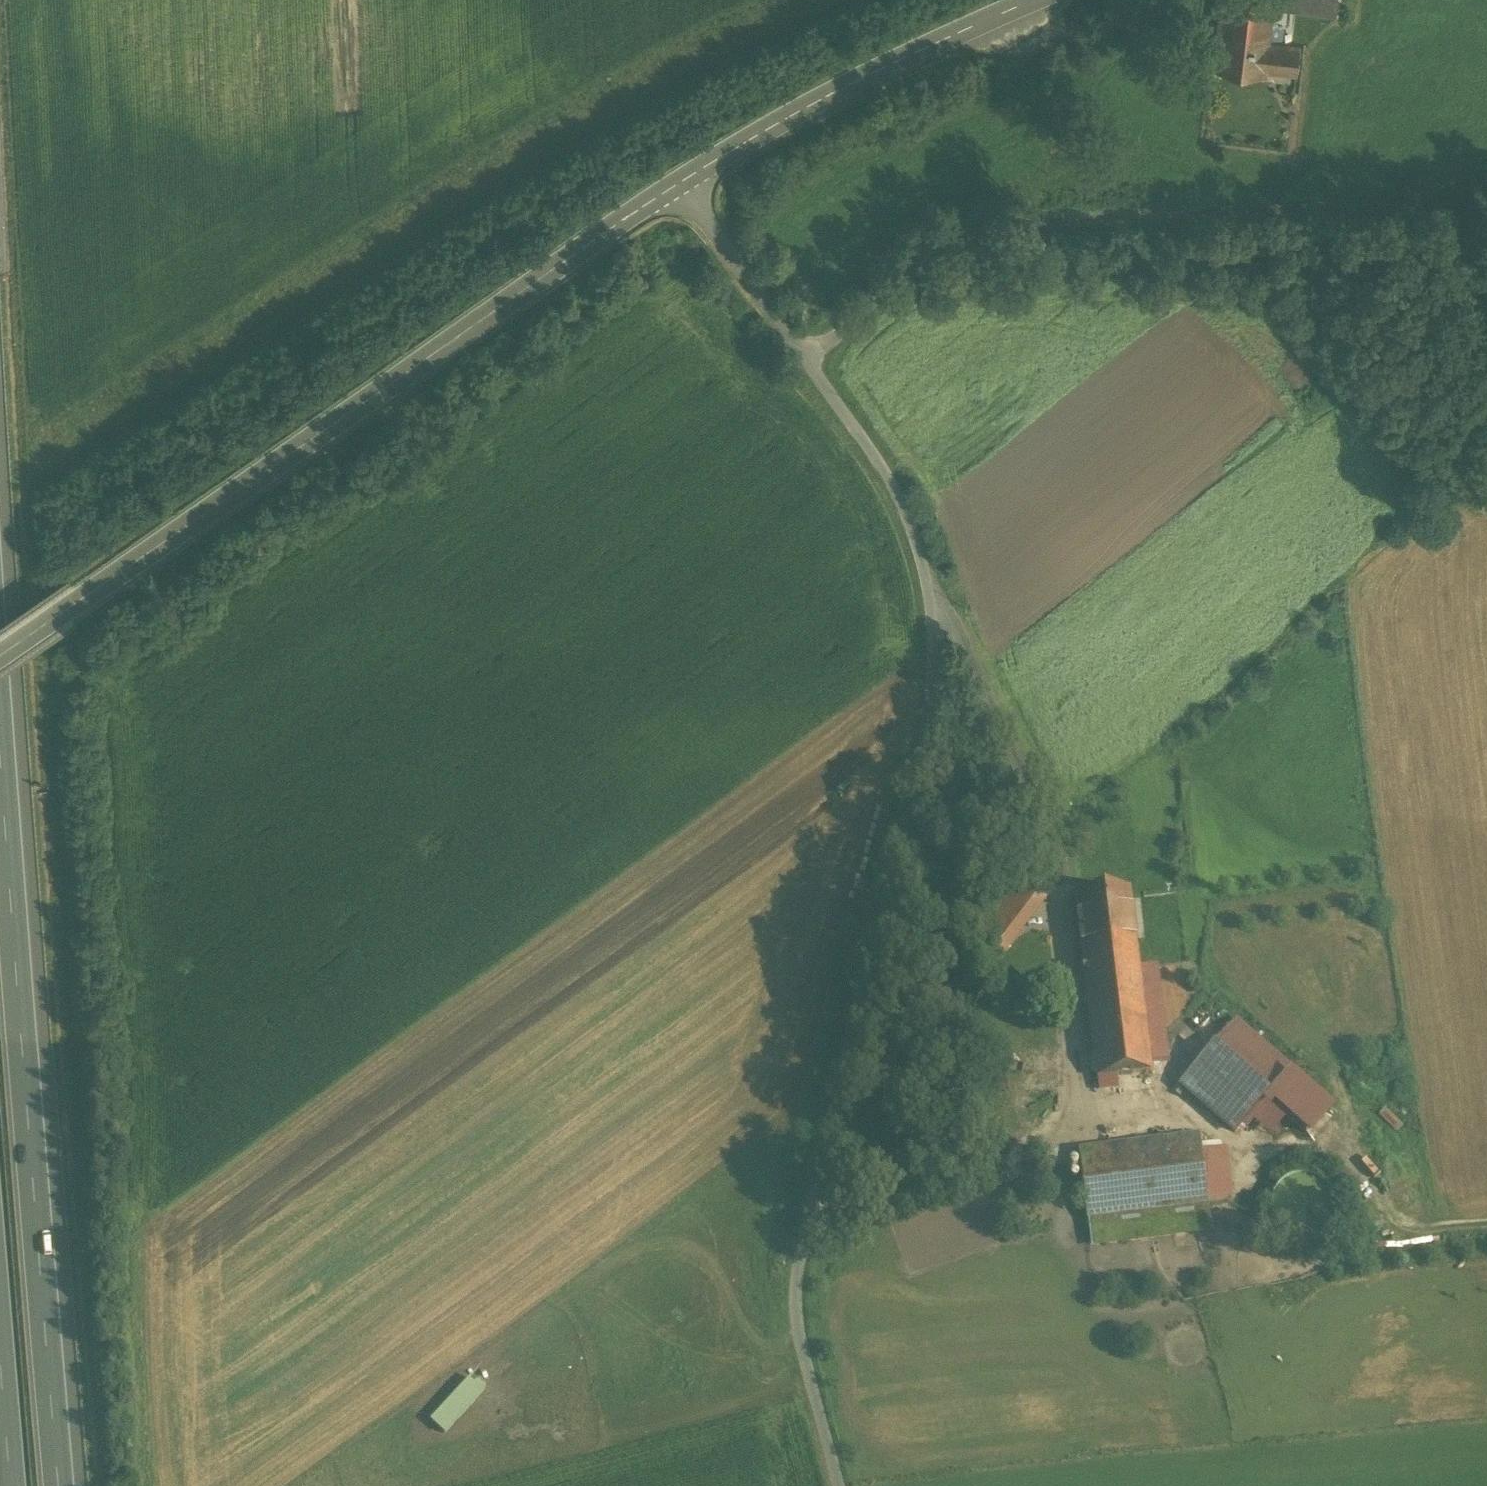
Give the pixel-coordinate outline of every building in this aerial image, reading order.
[(1213,69),(1263,75),(1264,69),(1296,73),(1299,45),(1267,42),(1271,6),(1272,0),(1222,0),(1213,69)] [(1271,6),(1313,11),(1334,14),(1336,0),(1272,0),(1271,6)] [(1022,881),(973,944),(997,962),(1045,900),(1022,881)] [(1127,890),(1074,897),(1096,1078),(1150,1071),(1127,890)] [(1233,1026),(1180,1086),(1234,1133),(1262,1100),(1271,1108),(1274,1105),(1313,1140),(1335,1115),(1233,1026)] [(1199,1136),(1078,1151),(1086,1219),(1207,1204),(1199,1136)]
